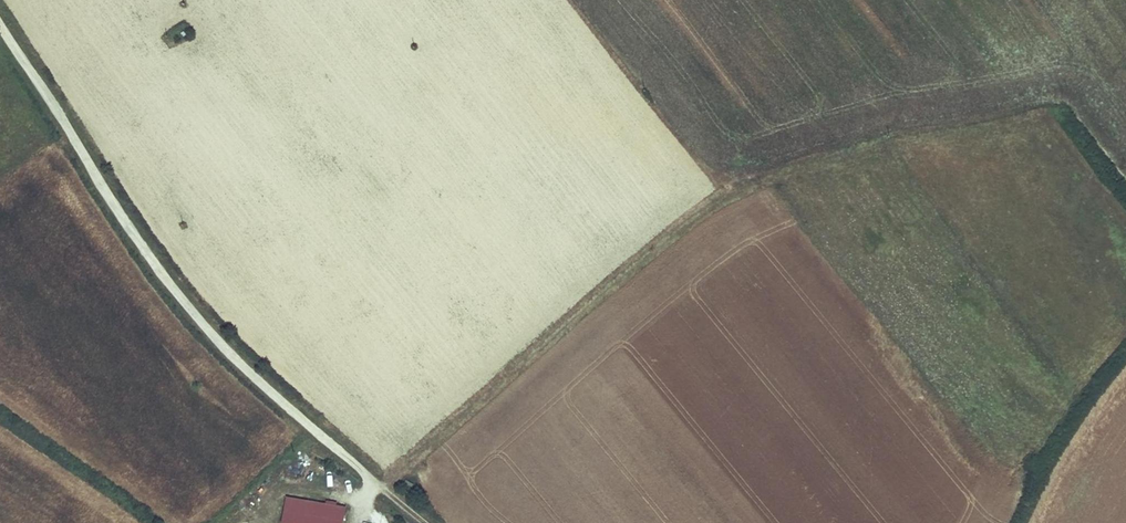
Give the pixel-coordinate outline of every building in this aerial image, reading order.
[(287,498),(283,522),(342,522),(345,506),(287,498)]
